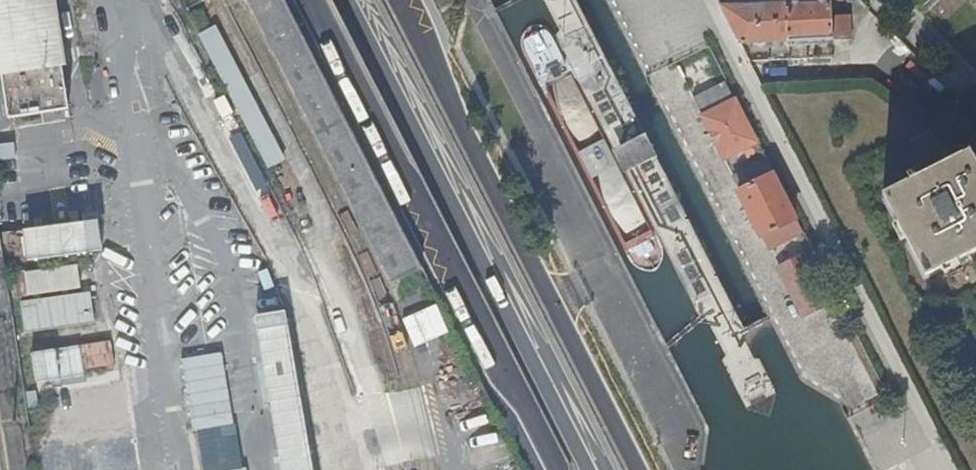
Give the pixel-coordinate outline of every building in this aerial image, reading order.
[(0,1),(0,71),(2,83),(5,83),(10,121),(73,112),(67,72),(72,71),(62,0),(5,0),(0,1)] [(281,0),(249,0),(385,269),(411,254),(281,0)] [(851,38),(850,15),(832,16),(831,0),(807,0),(720,4),(741,44),(851,38)] [(213,63),(228,56),(212,25),(197,32),(213,63)] [(703,63),(721,54),(714,41),(712,40),(696,48),(703,63)] [(767,146),(741,94),(730,73),(697,89),(729,153),(748,143),(753,152),(767,146)] [(885,192),(927,274),(975,249),(975,157),(971,148),(947,160),(932,131),(894,150),(909,180),(885,192)] [(624,165),(640,156),(632,140),(616,149),(624,165)] [(12,159),(13,144),(0,143),(0,158),(12,159)] [(774,247),(808,229),(771,154),(739,170),(746,184),(743,186),(774,247)] [(94,218),(15,222),(16,255),(95,251),(94,218)] [(783,263),(804,306),(831,293),(808,249),(783,263)] [(75,262),(13,271),(21,332),(95,322),(91,288),(78,289),(75,262)] [(271,469),(310,469),(286,306),(248,312),(271,469)] [(110,339),(26,350),(32,391),(115,380),(110,339)] [(222,352),(181,356),(187,429),(228,425),(222,352)]
